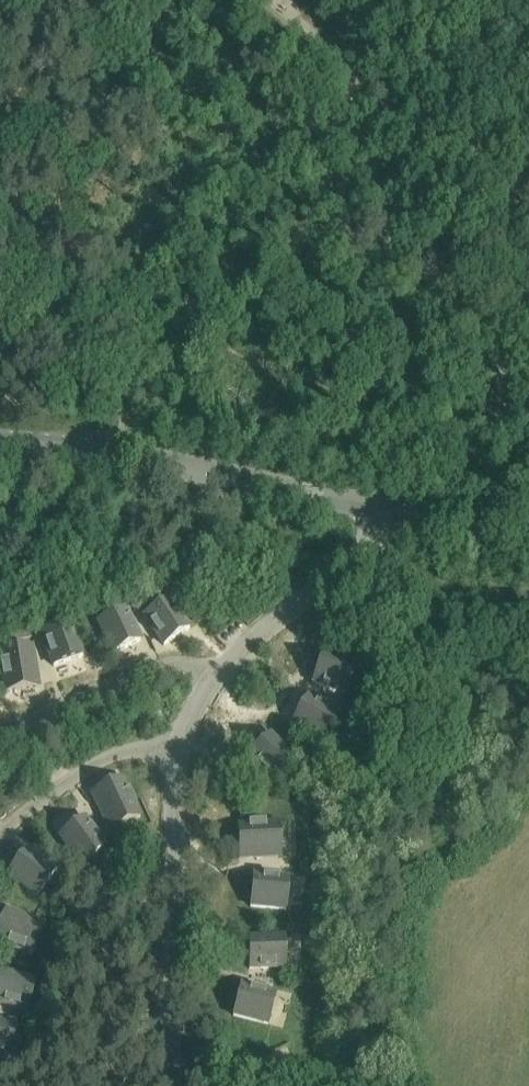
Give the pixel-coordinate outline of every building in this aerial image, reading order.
[(171,597),(143,616),(163,647),(192,628),(171,597)] [(127,607),(96,621),(112,655),(142,641),(127,607)] [(73,621),(40,632),(52,667),(85,656),(73,621)] [(0,651),(0,673),(4,694),(41,687),(33,645),(0,651)] [(357,663),(322,651),(311,683),(347,695),(357,663)] [(340,712),(308,694),(291,724),(323,742),(340,712)] [(271,732),(248,757),(274,782),(298,757),(271,732)] [(125,778),(91,793),(109,832),(143,817),(125,778)] [(86,817),(58,837),(80,867),(108,847),(86,817)] [(280,821),(237,823),(239,859),(282,857),(280,821)] [(26,849),(6,875),(37,898),(56,871),(26,849)] [(290,877),(252,874),(249,908),(287,911),(290,877)] [(7,909),(0,927),(0,945),(33,957),(46,924),(7,909)] [(285,935),(248,936),(249,970),(286,969),(285,935)] [(1,969),(0,971),(0,1004),(29,1011),(36,977),(1,969)] [(277,992),(241,983),(232,1017),(268,1026),(277,992)] [(0,1020),(0,1057),(14,1058),(17,1022),(0,1020)]
